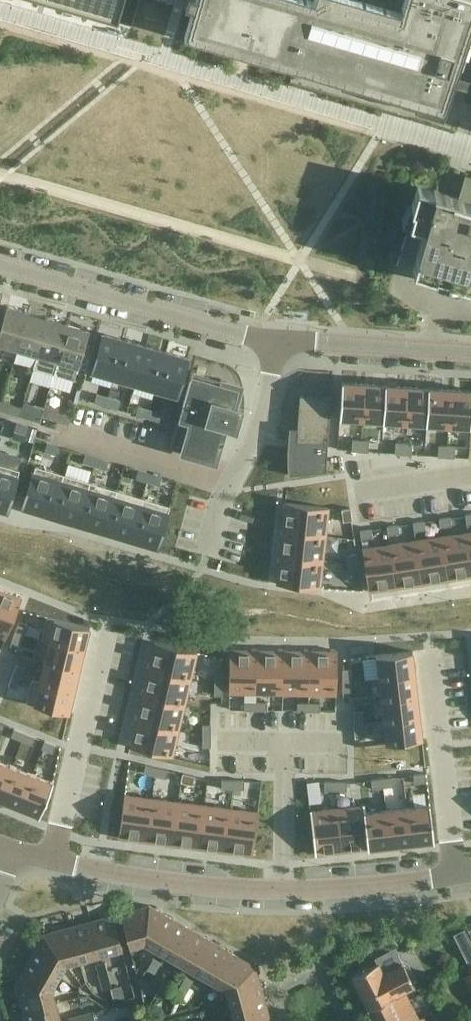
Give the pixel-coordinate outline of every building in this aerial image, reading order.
[(117,19),(123,0),(53,0),(117,19)] [(455,45),(457,45),(458,45),(459,44),(460,44),(462,43),(462,42),(463,41),(463,40),(464,39),(464,37),(463,36),(463,35),(462,34),(462,33),(461,32),(459,31),(461,26),(470,29),(470,0),(404,0),(400,11),(362,0),(185,0),(184,4),(192,7),(184,34),(294,66),(293,73),(404,106),(406,99),(416,102),(415,107),(442,116),(444,110),(445,110),(464,53),(454,50),(455,45)] [(470,287),(470,190),(464,188),(463,188),(460,197),(434,189),(434,190),(417,185),(410,209),(412,210),(409,222),(425,227),(417,253),(418,253),(413,269),(470,287)] [(0,330),(0,344),(16,349),(27,311),(7,305),(0,330)] [(27,311),(16,349),(36,354),(47,317),(27,311)] [(67,323),(47,317),(36,354),(33,366),(32,367),(52,373),(67,323)] [(89,329),(67,323),(52,373),(74,379),(89,329)] [(103,333),(93,370),(95,371),(93,379),(112,385),(114,376),(125,339),(103,333)] [(125,339),(114,376),(135,382),(146,345),(125,339)] [(146,345),(135,382),(156,388),(166,351),(146,345)] [(166,351),(156,388),(177,394),(188,357),(166,351)] [(209,376),(192,371),(183,401),(170,446),(214,459),(224,422),(234,425),(239,408),(229,405),(234,390),(207,382),(209,376)] [(342,381),(340,418),(362,419),(365,383),(342,381)] [(365,383),(362,419),(384,421),(386,384),(365,383)] [(386,384),(384,421),(405,422),(408,386),(386,384)] [(408,386),(405,422),(427,424),(429,387),(408,386)] [(429,387),(427,424),(448,425),(451,389),(429,387)] [(448,425),(470,427),(470,390),(451,389),(448,425)] [(97,393),(95,401),(106,404),(108,396),(97,393)] [(298,428),(289,427),(288,440),(287,451),(288,463),(288,474),(326,470),(329,426),(328,426),(330,397),(300,395),(298,428)] [(108,396),(106,404),(118,408),(120,400),(108,396)] [(1,401),(0,403),(0,410),(20,416),(23,407),(1,401)] [(24,401),(23,407),(20,416),(40,422),(41,416),(44,407),(24,401)] [(138,405),(136,413),(148,416),(150,408),(138,405)] [(64,412),(44,407),(41,416),(69,424),(72,411),(65,408),(64,412)] [(150,408),(148,416),(159,420),(162,412),(150,408)] [(17,422),(15,430),(26,433),(28,425),(17,422)] [(353,438),(352,450),(360,451),(361,439),(353,438)] [(361,439),(360,451),(368,451),(369,439),(361,439)] [(396,441),(395,453),(403,454),(404,442),(396,441)] [(58,446),(47,442),(45,450),(56,454),(58,446)] [(404,442),(403,454),(411,454),(412,442),(404,442)] [(439,444),(438,456),(446,456),(447,444),(439,444)] [(447,444),(446,456),(454,457),(455,445),(447,444)] [(83,462),(94,465),(97,457),(85,454),(83,462)] [(97,457),(94,465),(106,468),(108,461),(97,457)] [(350,460),(350,472),(394,473),(394,461),(350,460)] [(7,512),(20,470),(0,464),(0,510),(7,512)] [(23,508),(50,516),(63,473),(35,465),(23,508)] [(136,477),(148,481),(150,473),(138,470),(136,477)] [(90,481),(63,473),(50,516),(77,524),(90,481)] [(150,473),(148,481),(159,484),(162,476),(150,473)] [(357,477),(327,479),(328,489),(357,487),(357,477)] [(378,486),(401,486),(401,477),(377,477),(378,486)] [(116,489),(90,481),(77,524),(103,532),(116,489)] [(143,497),(116,489),(103,532),(130,540),(143,497)] [(158,548),(160,541),(170,505),(143,497),(130,540),(157,548),(158,548)] [(285,502),(282,529),(326,534),(329,507),(285,502)] [(350,507),(342,508),(344,520),(352,519),(350,507)] [(451,516),(439,518),(440,526),(452,524),(451,516)] [(425,520),(413,522),(414,530),(426,528),(425,520)] [(399,524),(387,526),(388,534),(400,532),(399,524)] [(372,528),(360,530),(361,538),(373,536),(372,528)] [(282,529),(280,555),(323,560),(326,534),(282,529)] [(442,535),(448,579),(470,575),(470,553),(468,531),(442,535)] [(442,535),(416,539),(422,583),(448,579),(442,535)] [(416,539),(389,543),(396,586),(422,583),(416,539)] [(389,543),(362,547),(369,590),(396,586),(389,543)] [(357,553),(345,555),(346,563),(358,561),(357,553)] [(280,555),(277,583),(320,587),(323,560),(280,555)] [(358,561),(346,563),(347,570),(359,569),(358,561)] [(6,637),(23,597),(0,588),(0,635),(6,637)] [(45,623),(42,638),(85,648),(89,629),(90,626),(47,616),(45,623)] [(20,620),(16,630),(24,634),(28,623),(20,620)] [(16,630),(11,641),(19,644),(24,634),(16,630)] [(42,638),(42,639),(49,640),(44,660),(80,669),(85,648),(42,638)] [(155,641),(149,668),(191,678),(198,651),(155,641)] [(230,648),(229,692),(256,692),(257,648),(230,648)] [(257,648),(256,692),(283,693),(284,649),(257,648)] [(284,649),(283,693),(309,693),(310,649),(284,649)] [(310,649),(309,693),(337,694),(337,650),(310,649)] [(413,650),(376,654),(379,677),(415,673),(413,650)] [(32,679),(32,680),(75,690),(80,669),(44,660),(39,680),(32,679)] [(17,663),(13,674),(21,677),(25,666),(17,663)] [(149,668),(143,693),(185,704),(191,678),(149,668)] [(343,668),(343,680),(351,680),(351,668),(343,668)] [(215,671),(215,683),(223,683),(223,672),(215,671)] [(415,673),(379,677),(381,698),(418,694),(415,673)] [(13,674),(9,684),(17,687),(21,677),(13,674)] [(32,680),(27,702),(70,712),(75,690),(32,680)] [(343,680),(343,692),(351,692),(351,680),(343,680)] [(215,683),(214,694),(223,694),(223,683),(215,683)] [(143,693),(136,719),(179,729),(185,704),(143,693)] [(418,694),(381,698),(384,720),(420,715),(418,694)] [(256,701),(245,701),(245,709),(256,709),(256,701)] [(268,701),(256,701),(256,709),(268,710),(268,701)] [(297,702),(297,710),(309,710),(309,702),(297,702)] [(309,702),(309,710),(321,710),(321,702),(309,702)] [(2,722),(12,726),(19,712),(9,708),(2,722)] [(363,711),(355,711),(354,722),(363,722),(363,711)] [(420,715),(384,720),(386,742),(423,738),(420,715)] [(136,719),(130,746),(173,756),(179,729),(136,719)] [(363,722),(354,722),(354,733),(363,734),(363,722)] [(211,723),(203,723),(203,735),(211,735),(211,723)] [(15,727),(11,735),(22,740),(25,732),(15,727)] [(25,732),(22,740),(32,744),(35,736),(25,732)] [(211,735),(203,735),(202,746),(211,746),(211,735)] [(45,740),(42,748),(53,752),(56,744),(45,740)] [(12,764),(0,760),(0,796),(12,764)] [(0,796),(0,799),(19,807),(33,772),(12,764),(0,796)] [(146,764),(144,772),(155,775),(157,766),(146,764)] [(157,766),(155,775),(166,777),(168,769),(157,766)] [(33,772),(19,807),(40,815),(54,781),(33,772)] [(183,772),(181,781),(192,784),(195,775),(183,772)] [(425,773),(414,774),(414,782),(426,781),(425,773)] [(395,777),(383,778),(384,786),(396,785),(395,777)] [(383,778),(371,779),(372,787),(384,786),(383,778)] [(222,779),(222,788),(233,788),(233,779),(222,779)] [(233,779),(233,788),(244,788),(245,779),(233,779)] [(324,781),(324,789),(336,789),(336,781),(324,781)] [(336,781),(336,789),(348,789),(348,781),(336,781)] [(125,793),(119,837),(146,840),(152,797),(125,793)] [(152,797),(146,840),(172,844),(178,800),(152,797)] [(178,800),(172,844),(199,847),(204,804),(178,800)] [(430,803),(408,806),(412,843),(434,840),(430,803)] [(204,804),(199,847),(225,851),(231,807),(204,804)] [(365,804),(338,807),(343,850),(369,847),(365,811),(366,811),(365,804)] [(408,806),(386,809),(390,845),(412,843),(408,806)] [(231,807),(225,851),(252,854),(258,811),(231,807)] [(338,807),(310,810),(315,854),(343,850),(338,807)] [(366,811),(365,811),(369,847),(390,845),(386,809),(366,811)] [(145,942),(150,905),(121,912),(130,947),(145,942)] [(174,919),(150,905),(145,942),(157,949),(174,919)] [(122,948),(113,914),(92,920),(101,954),(122,948)] [(193,930),(174,919),(157,949),(176,960),(193,930)] [(101,954),(92,920),(71,926),(80,960),(101,954)] [(80,960),(71,926),(44,933),(67,963),(80,960)] [(453,934),(468,962),(470,961),(470,940),(465,928),(453,934)] [(212,941),(193,930),(176,960),(195,971),(212,941)] [(67,963),(44,933),(43,933),(29,958),(60,975),(67,963)] [(231,952),(212,941),(195,971),(214,982),(231,952)] [(122,951),(111,954),(116,974),(127,971),(122,951)] [(256,966),(231,952),(214,982),(226,989),(256,966)] [(155,972),(161,961),(153,956),(147,967),(155,972)] [(60,975),(29,958),(15,983),(53,988),(60,975)] [(109,973),(106,961),(97,963),(100,975),(109,973)] [(352,975),(369,1009),(405,992),(401,985),(412,979),(403,961),(383,972),(378,962),(352,975)] [(263,994),(256,966),(226,989),(230,1003),(263,994)] [(112,985),(109,973),(100,975),(103,987),(112,985)] [(186,975),(179,986),(187,990),(194,979),(186,975)] [(53,988),(15,983),(22,1011),(57,1002),(53,988)] [(187,990),(179,986),(173,997),(181,1001),(187,990)] [(405,992),(369,1009),(376,1020),(426,1020),(424,1017),(419,1019),(405,992)] [(263,994),(230,1003),(235,1020),(246,1020),(269,1015),(263,994)] [(57,1002),(22,1011),(25,1020),(62,1020),(57,1002)] [(93,1011),(81,1014),(83,1020),(91,1020),(96,1020),(93,1011)]
